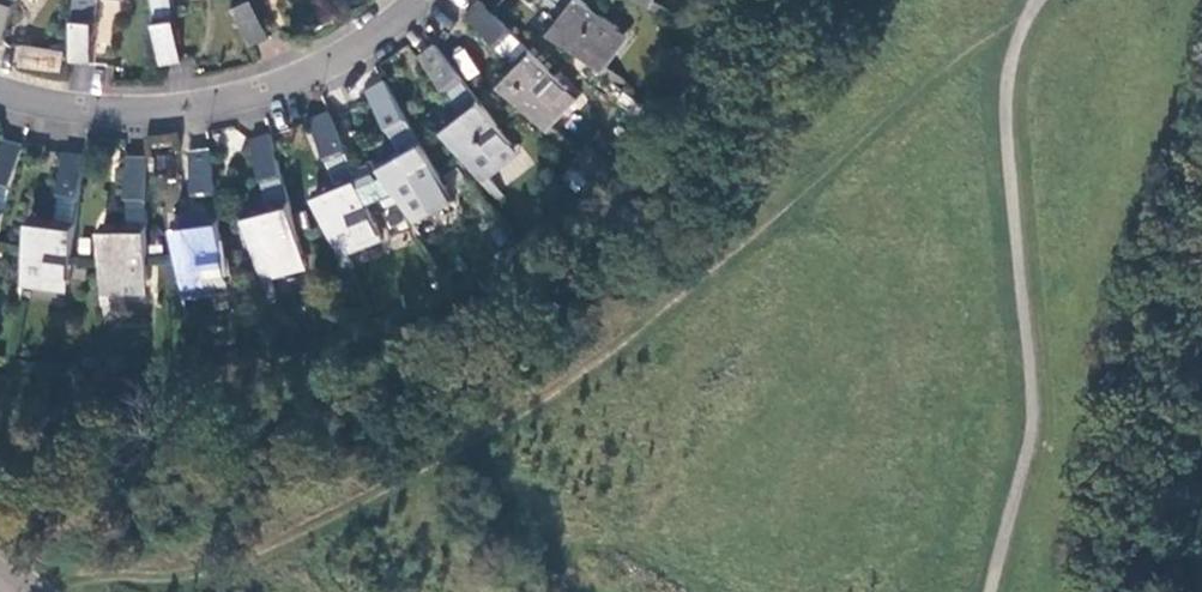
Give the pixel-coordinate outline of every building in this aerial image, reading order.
[(5,43),(19,0),(0,0),(0,42),(5,43)] [(71,61),(92,63),(97,0),(77,0),(71,61)] [(162,64),(184,61),(176,0),(153,0),(162,64)] [(251,46),(270,38),(256,0),(233,0),(251,46)] [(545,131),(580,100),(483,0),(482,0),(469,14),(518,65),(498,83),(545,131)] [(602,73),(632,37),(584,0),(549,0),(565,12),(549,32),(602,73)] [(13,70),(60,71),(61,47),(14,46),(13,70)] [(465,46),(452,52),(465,81),(478,74),(465,46)] [(443,128),(482,182),(520,157),(436,47),(421,58),(449,97),(463,113),(443,128)] [(381,166),(412,224),(454,201),(387,82),(369,92),(403,154),(381,166)] [(314,196),(339,256),(383,239),(331,111),(313,119),(339,185),(314,196)] [(254,248),(267,305),(274,304),(268,278),(307,267),(273,134),(253,139),(270,208),(245,213),(249,229),(254,248)] [(24,146),(5,141),(0,159),(0,190),(11,193),(24,146)] [(217,199),(212,150),(191,152),(196,200),(217,199)] [(32,220),(23,286),(67,291),(85,155),(66,153),(57,224),(32,220)] [(101,226),(100,292),(147,293),(149,156),(129,156),(129,227),(101,226)] [(175,224),(182,290),(228,286),(220,219),(175,224)]
